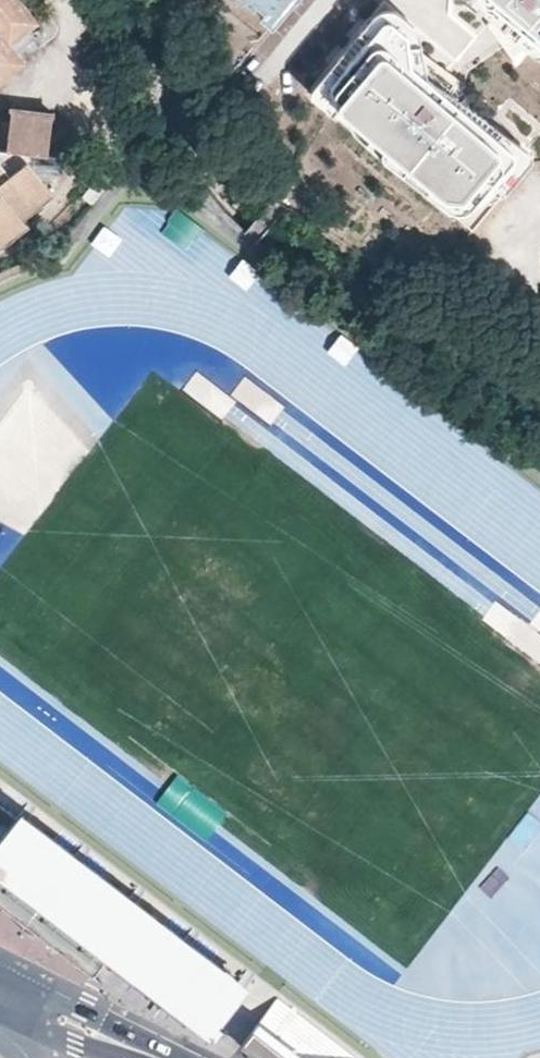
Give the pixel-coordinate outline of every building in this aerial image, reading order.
[(26,70),(9,49),(35,28),(12,0),(0,0),(0,92),(26,70)] [(251,11),(254,6),(276,23),(293,0),(236,0),(251,11)] [(492,15),(529,46),(539,55),(539,0),(474,0),(492,15)] [(273,28),(276,23),(254,6),(251,11),(273,28)] [(529,46),(492,15),(485,21),(514,62),(529,46)] [(388,17),(384,19),(340,72),(333,80),(330,86),(331,91),(333,95),(446,193),(459,202),(472,202),(483,194),(494,179),(507,188),(529,161),(473,116),(482,105),(488,98),(469,84),(408,41),(408,33),(398,24),(393,19),(388,17)] [(13,158),(44,160),(54,161),(56,121),(15,118),(13,158)] [(17,180),(34,168),(44,160),(13,158),(4,164),(17,180)] [(34,168),(17,180),(4,164),(0,168),(0,253),(2,255),(33,231),(28,224),(59,200),(34,168)] [(206,279),(230,253),(203,229),(179,254),(206,279)] [(99,984),(112,968),(206,1039),(253,979),(243,971),(235,980),(190,946),(198,936),(190,930),(181,940),(136,903),(143,893),(135,887),(127,897),(82,862),(90,851),(82,844),(73,855),(27,818),(35,808),(27,803),(14,818),(0,806),(0,828),(4,829),(0,834),(0,905),(99,984)] [(277,999),(241,1046),(252,1054),(305,1057),(354,1057),(277,999)]
